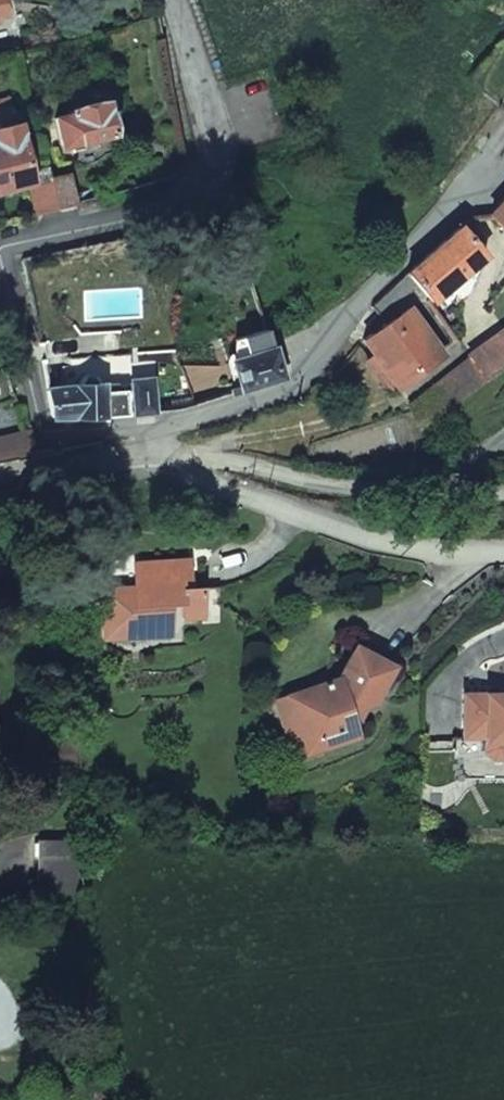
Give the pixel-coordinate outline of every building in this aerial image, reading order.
[(71,115),(54,119),(62,150),(112,136),(103,103),(70,111),(71,115)] [(31,184),(29,173),(17,125),(0,129),(0,193),(31,184)] [(31,184),(39,213),(56,209),(49,181),(47,169),(29,173),(31,184)] [(74,204),(68,176),(49,181),(56,209),(74,204)] [(491,216),(503,228),(503,202),(491,216)] [(472,218),(407,273),(426,295),(432,302),(485,256),(476,245),(483,240),(472,218)] [(407,273),(373,307),(387,324),(409,308),(426,295),(407,273)] [(459,341),(432,302),(426,295),(409,308),(443,352),(459,341)] [(365,340),(401,388),(445,355),(443,352),(409,308),(387,324),(365,340)] [(470,357),(488,382),(503,371),(503,332),(470,357)] [(272,350),(232,362),(242,391),(281,378),(272,350)] [(427,424),(488,382),(470,357),(413,404),(427,424)] [(131,382),(123,389),(121,386),(117,384),(99,386),(98,385),(98,383),(95,379),(91,376),(87,376),(85,377),(82,379),(80,381),(79,385),(79,387),(79,388),(47,391),(52,418),(107,417),(153,413),(150,380),(131,382)] [(62,454),(60,442),(33,438),(31,440),(0,442),(0,465),(62,454)] [(145,563),(133,578),(134,588),(134,593),(107,595),(109,634),(125,633),(125,621),(142,620),(144,637),(173,635),(171,604),(181,603),(183,619),(202,618),(203,625),(220,624),(218,588),(182,590),(181,578),(188,578),(187,561),(145,563)] [(125,621),(125,633),(109,634),(107,595),(134,593),(134,588),(101,591),(104,640),(144,637),(142,620),(125,621)] [(337,678),(312,688),(316,697),(288,707),(281,722),(291,751),(321,741),(324,748),(358,737),(350,712),(373,703),(393,668),(354,647),(337,678)] [(288,707),(316,697),(312,688),(274,701),(281,722),(288,707)] [(484,695),(484,703),(462,703),(463,739),(485,738),(485,753),(493,760),(503,760),(503,759),(503,694),(484,695)] [(484,695),(462,695),(462,703),(484,703),(484,695)] [(321,741),(291,751),(293,759),(324,748),(321,741)] [(45,781),(79,780),(78,755),(44,756),(45,781)] [(75,840),(37,840),(38,894),(75,894),(75,840)]
